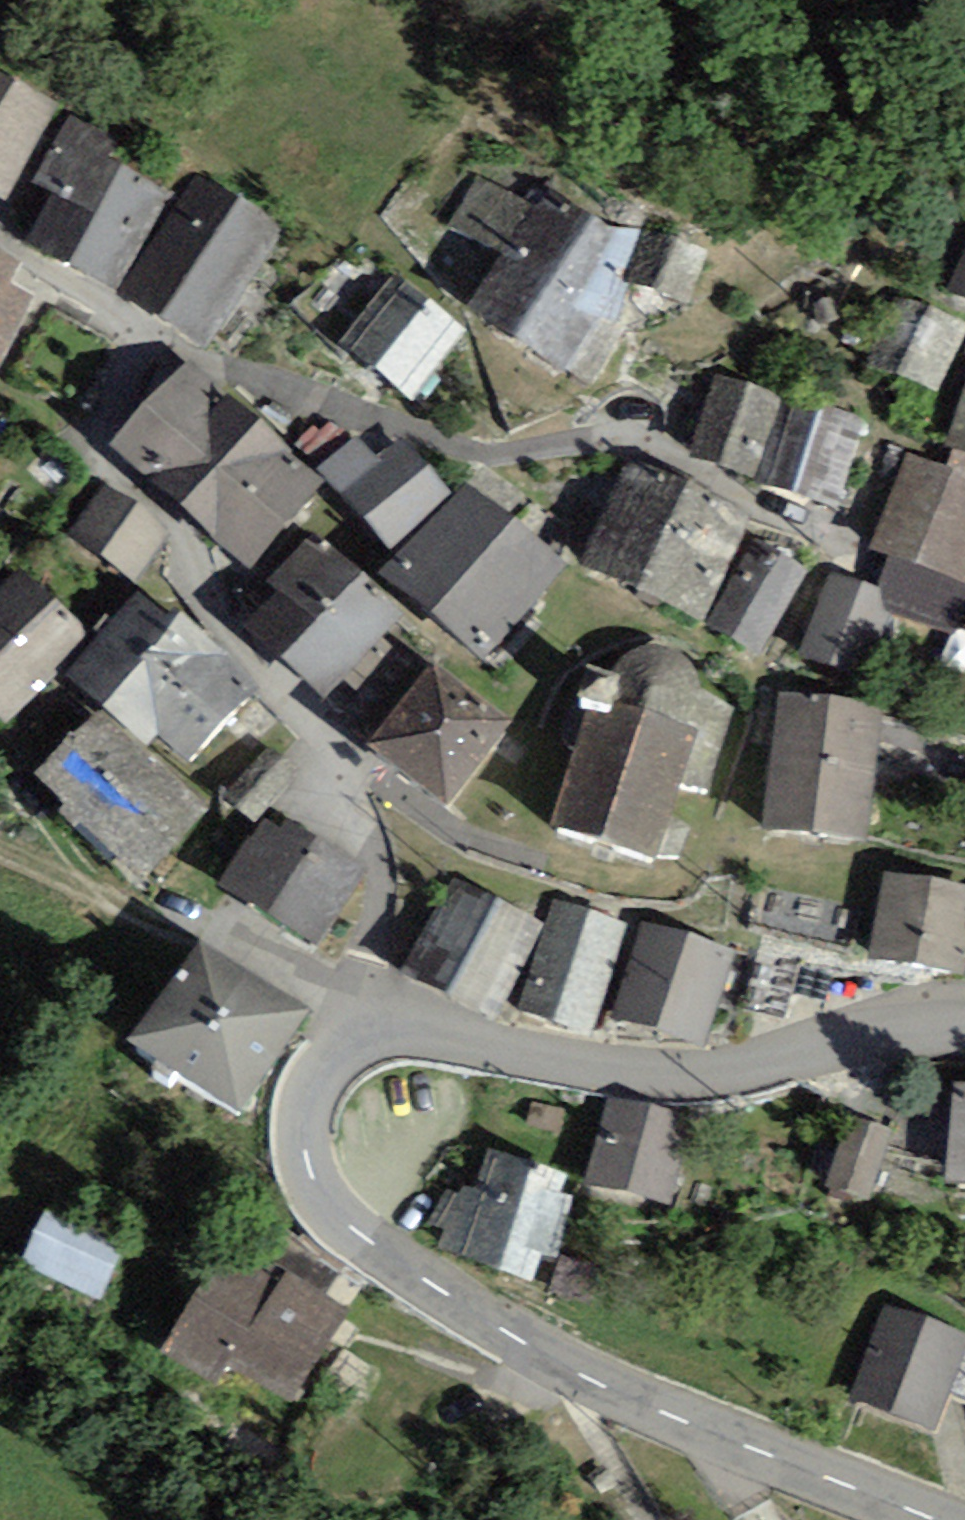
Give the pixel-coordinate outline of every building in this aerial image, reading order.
[(14,80),(0,73),(0,105),(14,80)] [(14,80),(0,105),(0,196),(6,199),(59,105),(14,80)] [(68,265),(120,165),(105,157),(114,139),(68,115),(32,184),(52,195),(27,243),(68,265)] [(114,289),(164,188),(120,165),(68,265),(114,289)] [(536,209),(475,174),(444,230),(496,256),(462,309),(564,371),(599,314),(611,320),(627,286),(618,277),(644,230),(609,226),(547,190),(536,209)] [(203,180),(129,296),(208,345),(281,229),(203,180)] [(946,290),(964,298),(964,248),(946,290)] [(34,296),(9,283),(20,261),(0,251),(0,360),(34,296)] [(396,274),(342,343),(413,398),(467,329),(396,274)] [(941,392),(964,334),(964,323),(897,294),(868,362),(941,392)] [(936,439),(964,449),(964,355),(936,439)] [(180,504),(257,420),(188,359),(111,443),(180,504)] [(757,479),(783,394),(714,373),(688,457),(757,479)] [(865,419),(783,394),(757,479),(839,504),(865,419)] [(327,485),(257,420),(180,504),(250,569),(327,485)] [(450,493),(402,440),(378,462),(356,435),(318,467),(341,494),(389,548),(450,493)] [(905,451),(868,546),(889,554),(964,583),(964,581),(964,474),(905,451)] [(754,515),(629,456),(578,562),(703,621),(754,515)] [(564,566),(463,479),(382,573),(482,660),(564,566)] [(169,533),(102,484),(66,533),(133,582),(169,533)] [(232,615),(279,659),(354,580),(308,536),(263,583),(232,615)] [(705,623),(757,655),(809,570),(757,538),(705,623)] [(889,554),(877,588),(883,610),(961,637),(964,626),(964,583),(889,554)] [(19,570),(0,589),(0,721),(3,724),(88,640),(19,570)] [(877,588),(829,574),(796,654),(865,673),(883,610),(877,588)] [(400,623),(354,580),(279,659),(325,703),(400,623)] [(260,683),(176,612),(171,618),(137,589),(109,624),(226,722),(260,683)] [(192,763),(226,722),(109,624),(65,676),(149,746),(158,735),(192,763)] [(591,698),(549,824),(659,858),(681,783),(705,792),(733,703),(700,690),(700,681),(696,671),(691,658),(685,653),(675,648),(668,645),(659,644),(651,644),(643,645),(632,649),(618,660),(615,665),(612,675),(578,695),(591,698)] [(430,664),(368,745),(448,805),(509,724),(430,664)] [(881,701),(776,690),(762,829),(867,840),(881,701)] [(98,711),(67,737),(179,844),(211,805),(98,711)] [(179,844),(67,737),(36,773),(136,887),(179,844)] [(269,743),(224,797),(254,823),(300,769),(269,743)] [(365,870),(285,818),(279,828),(263,817),(218,885),(315,948),(365,870)] [(883,873),(869,960),(964,976),(964,886),(883,873)] [(495,899),(451,876),(401,970),(444,993),(495,899)] [(547,925),(495,899),(444,993),(496,1020),(547,925)] [(630,926),(556,899),(547,925),(517,1010),(590,1036),(630,926)] [(643,920),(610,1015),(703,1046),(735,952),(643,920)] [(199,940),(129,1042),(238,1115),(307,1014),(199,940)] [(953,1082),(945,1181),(964,1183),(964,1083),(953,1082)] [(692,1118),(609,1094),(585,1177),(667,1201),(692,1118)] [(864,1200),(888,1128),(850,1115),(826,1188),(864,1200)] [(568,1174),(487,1150),(474,1188),(462,1183),(457,1194),(446,1191),(430,1226),(443,1229),(435,1247),(533,1277),(543,1251),(557,1256),(577,1198),(559,1189),(568,1174)] [(20,1258),(96,1301),(124,1253),(47,1210),(20,1258)] [(347,1310),(220,1240),(157,1353),(214,1385),(226,1363),(297,1402),(347,1310)] [(889,1305),(852,1403),(934,1433),(964,1352),(964,1333),(889,1305)]
